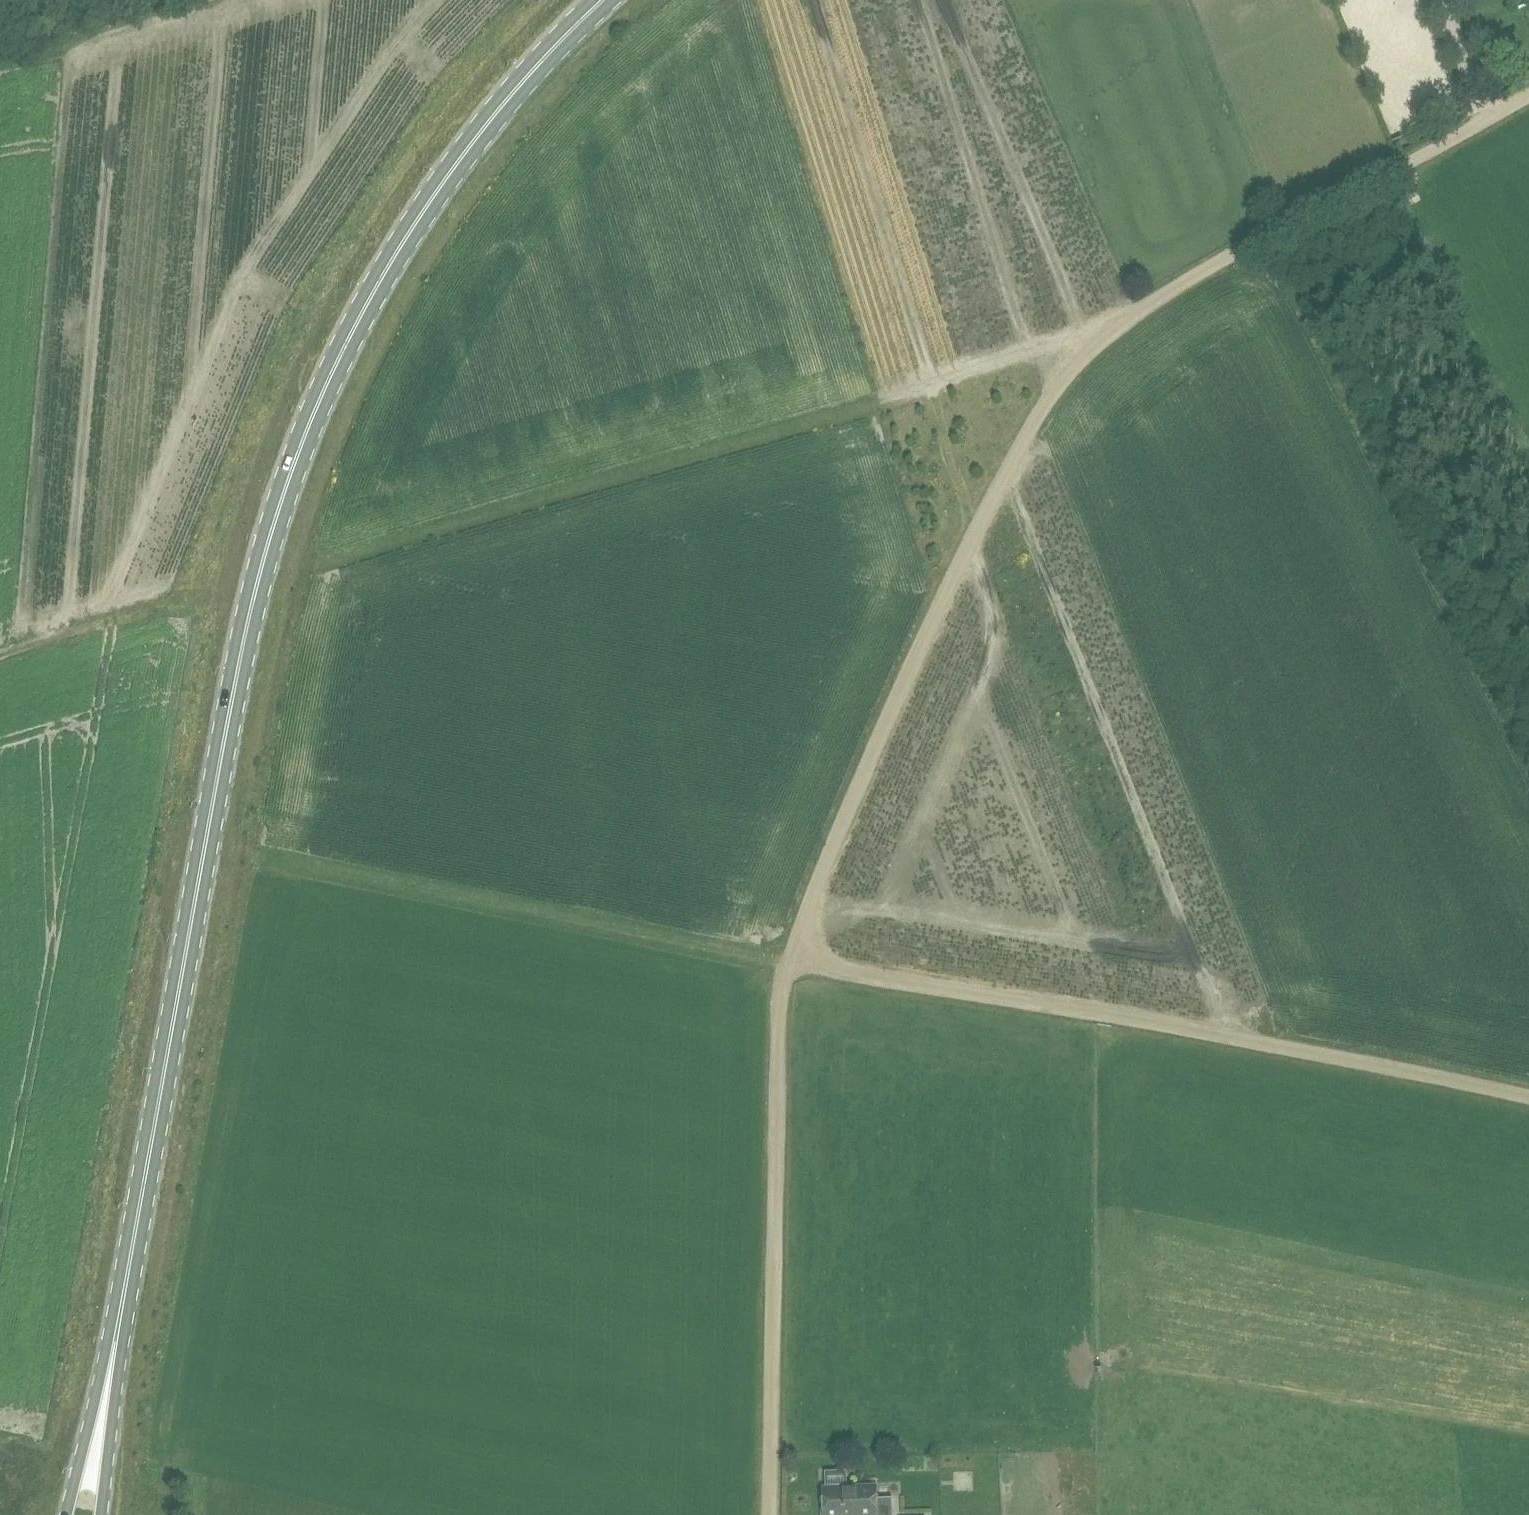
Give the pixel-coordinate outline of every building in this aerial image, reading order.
[(892,1499),(876,1499),(875,1487),(823,1489),(824,1514),(892,1514),(892,1499)]
